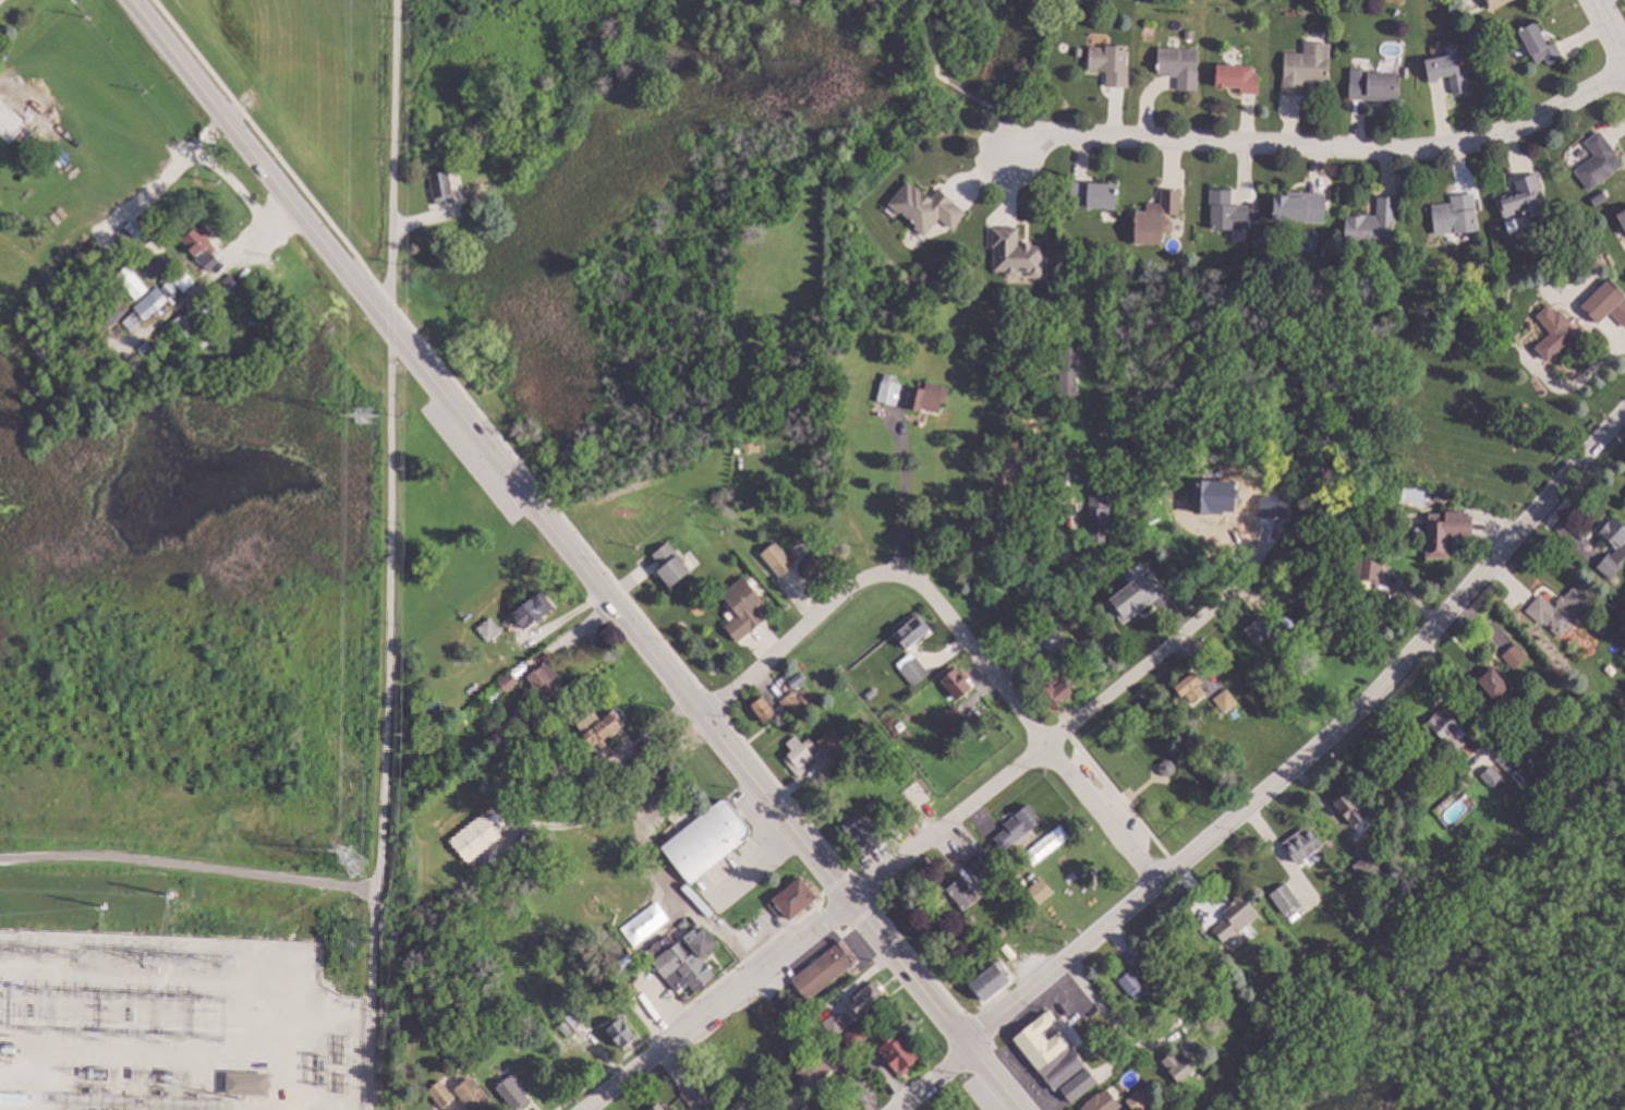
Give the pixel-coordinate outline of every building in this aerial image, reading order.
[(1491,12),(1485,0),(1513,0),(1491,12)] [(1550,47),(1556,43),(1564,58),(1550,65),(1545,58),(1537,63),(1529,49),(1528,50),(1525,43),(1521,45),(1516,34),(1537,22),(1550,47)] [(1128,47),(1127,72),(1129,72),(1129,87),(1107,86),(1107,71),(1090,71),(1091,47),(1106,47),(1106,46),(1128,47)] [(1199,49),(1198,71),(1200,71),(1199,92),(1178,91),(1178,77),(1171,77),(1171,75),(1159,74),(1160,48),(1199,49)] [(1329,56),(1327,82),(1305,81),(1305,95),(1283,94),(1285,53),(1329,56)] [(1460,72),(1467,71),(1471,91),(1454,94),(1451,76),(1440,79),(1440,81),(1431,82),(1427,60),(1457,55),(1460,72)] [(1254,67),(1254,75),(1259,75),(1259,94),(1241,93),(1241,88),(1217,87),(1218,64),(1254,67)] [(1400,73),(1399,101),(1350,99),(1351,79),(1369,80),(1369,72),(1400,73)] [(17,119),(0,136),(0,108),(3,105),(17,119)] [(1617,153),(1614,155),(1623,166),(1590,191),(1576,171),(1596,156),(1586,142),(1601,131),(1617,153)] [(512,149),(505,150),(504,143),(511,142),(512,149)] [(456,201),(436,205),(430,174),(449,171),(456,201)] [(1543,190),(1536,192),(1542,210),(1516,218),(1520,230),(1509,233),(1499,198),(1518,192),(1515,181),(1538,173),(1543,190)] [(930,201),(939,189),(967,213),(953,229),(941,218),(926,236),(890,204),(909,182),(930,201)] [(1072,182),(1118,184),(1117,206),(1071,204),(1072,182)] [(1181,191),(1181,215),(1164,214),(1164,220),(1171,220),(1174,224),(1173,230),(1171,232),(1164,232),(1163,244),(1136,244),(1137,212),(1148,212),(1148,204),(1162,204),(1163,190),(1181,191)] [(1233,191),(1233,206),(1250,206),(1250,230),(1212,229),(1213,206),(1211,206),(1211,190),(1233,191)] [(1327,194),(1325,224),(1274,220),(1275,195),(1288,196),(1288,192),(1327,194)] [(1479,231),(1436,236),(1433,206),(1453,203),(1452,196),(1475,193),(1479,231)] [(1397,198),(1396,222),(1393,222),(1391,245),(1346,243),(1347,216),(1355,217),(1355,215),(1378,216),(1379,197),(1397,198)] [(1616,214),(1624,238),(1624,210),(1616,214)] [(1020,245),(1023,245),(1022,242),(1033,242),(1033,245),(1043,245),(1044,274),(1041,277),(1032,277),(1029,273),(1019,273),(1017,276),(1007,276),(1005,273),(994,272),(995,227),(1019,227),(1020,245)] [(213,234),(207,240),(223,260),(210,270),(184,239),(197,228),(201,232),(207,228),(213,234)] [(134,302),(146,289),(123,268),(111,281),(134,302)] [(191,283),(181,273),(171,283),(181,293),(191,283)] [(243,288),(229,300),(218,287),(231,275),(243,288)] [(179,290),(171,298),(158,282),(167,276),(179,290)] [(1606,280),(1624,299),(1624,324),(1612,310),(1599,323),(1581,305),(1606,280)] [(170,300),(132,331),(113,310),(128,298),(135,307),(159,287),(170,300)] [(199,303),(205,298),(217,312),(187,339),(172,324),(190,306),(187,303),(194,297),(199,303)] [(1556,313),(1562,310),(1589,339),(1576,351),(1568,343),(1549,362),(1536,348),(1552,334),(1537,317),(1549,305),(1556,313)] [(170,323),(183,338),(177,342),(165,327),(170,323)] [(153,347),(140,357),(134,351),(147,340),(153,347)] [(1082,372),(1078,372),(1079,402),(1060,402),(1059,349),(1081,349),(1082,372)] [(156,366),(153,371),(147,365),(151,361),(156,366)] [(902,386),(898,406),(878,401),(883,381),(902,386)] [(950,388),(947,403),(943,402),(939,413),(923,409),(922,412),(908,408),(913,387),(919,388),(921,381),(950,388)] [(1239,507),(1227,522),(1203,505),(1215,488),(1239,507)] [(1450,493),(1448,500),(1434,498),(1435,491),(1450,493)] [(1111,526),(1107,526),(1107,541),(1091,542),(1090,495),(1111,495),(1111,526)] [(1265,522),(1257,534),(1236,520),(1246,507),(1265,522)] [(1470,515),(1474,515),(1474,535),(1450,535),(1450,558),(1429,558),(1429,515),(1443,515),(1443,521),(1447,522),(1447,512),(1470,512),(1470,515)] [(1614,516),(1624,525),(1624,544),(1624,558),(1621,563),(1624,566),(1612,579),(1598,567),(1610,553),(1612,555),(1616,550),(1609,543),(1610,541),(1600,532),(1614,516)] [(1424,536),(1417,540),(1414,532),(1422,529),(1424,536)] [(693,570),(671,589),(657,571),(664,567),(653,554),(668,541),(693,570)] [(781,553),(784,552),(796,565),(781,578),(769,564),(773,562),(765,553),(774,545),(781,553)] [(841,562),(830,570),(826,566),(810,580),(799,567),(817,552),(822,557),(832,548),(841,562)] [(1383,558),(1380,581),(1360,578),(1363,556),(1383,558)] [(1166,591),(1124,625),(1106,603),(1149,568),(1166,591)] [(766,604),(759,611),(766,620),(739,642),(726,626),(739,615),(723,594),(744,577),(766,604)] [(1593,601),(1572,624),(1574,626),(1561,639),(1542,620),(1576,586),(1593,601)] [(1302,588),(1306,604),(1288,608),(1284,592),(1302,588)] [(556,607),(526,632),(512,615),(543,591),(556,607)] [(1393,602),(1391,612),(1383,611),(1385,600),(1393,602)] [(932,629),(907,650),(895,635),(920,614),(932,629)] [(1277,630),(1258,646),(1246,629),(1265,615),(1277,630)] [(504,631),(489,643),(478,629),(493,618),(504,631)] [(1068,642),(1052,654),(1041,639),(1056,627),(1068,642)] [(1525,652),(1512,664),(1501,651),(1514,639),(1525,652)] [(911,657),(914,655),(917,657),(918,656),(931,673),(914,687),(901,671),(902,669),(898,664),(909,654),(911,657)] [(547,664),(549,663),(560,676),(558,678),(565,686),(562,688),(563,689),(542,707),(536,700),(537,699),(536,698),(538,696),(539,698),(543,696),(529,678),(545,666),(543,664),(546,662),(547,664)] [(1511,688),(1507,690),(1514,697),(1512,699),(1519,709),(1509,717),(1479,680),(1493,667),(1511,688)] [(962,675),(966,673),(970,678),(967,680),(973,689),(959,701),(942,680),(957,668),(962,675)] [(521,684),(494,705),(486,696),(500,685),(499,683),(512,672),(521,684)] [(1203,681),(1200,684),(1208,693),(1193,704),(1186,695),(1183,697),(1175,687),(1195,672),(1203,681)] [(1075,692),(1054,709),(1048,703),(1045,705),(1038,696),(1051,685),(1048,683),(1059,674),(1075,692)] [(877,692),(870,699),(866,695),(874,687),(877,692)] [(1239,703),(1226,714),(1214,699),(1227,689),(1239,703)] [(804,705),(786,719),(777,708),(783,703),(780,701),(793,691),(804,705)] [(809,699),(804,702),(799,696),(804,692),(809,699)] [(777,714),(765,723),(752,705),(765,697),(777,714)] [(957,707),(967,719),(951,733),(941,721),(957,707)] [(1462,726),(1453,735),(1464,746),(1456,752),(1427,723),(1443,708),(1462,726)] [(627,726),(608,741),(609,744),(603,749),(598,744),(592,749),(589,744),(591,743),(585,735),(606,719),(605,717),(615,710),(627,726)] [(1560,735),(1551,741),(1547,737),(1537,745),(1525,729),(1543,714),(1560,735)] [(874,727),(868,733),(861,725),(868,720),(874,727)] [(908,727),(901,733),(897,726),(902,722),(908,727)] [(457,734),(451,738),(447,731),(452,727),(457,734)] [(849,746),(833,760),(817,741),(834,728),(849,746)] [(803,744),(810,738),(817,747),(811,752),(815,758),(807,765),(810,769),(799,777),(783,758),(792,750),(787,743),(797,735),(803,744)] [(1524,760),(1509,773),(1496,759),(1509,746),(1524,760)] [(880,758),(873,765),(866,759),(873,752),(880,758)] [(618,773),(598,788),(590,777),(597,771),(591,762),(602,753),(618,773)] [(1173,760),(1177,765),(1176,772),(1171,775),(1165,775),(1160,770),(1161,763),(1165,760),(1173,760)] [(1503,777),(1505,775),(1509,780),(1507,781),(1509,783),(1500,793),(1494,786),(1491,788),(1480,776),(1492,765),(1503,777)] [(1369,816),(1355,827),(1335,803),(1341,798),(1338,795),(1343,793),(1345,795),(1349,792),(1369,816)] [(729,801),(750,830),(749,841),(692,884),(663,846),(721,801),(729,801)] [(1042,822),(1006,852),(995,838),(1007,830),(1005,825),(1029,806),(1042,822)] [(885,844),(880,848),(876,845),(865,853),(844,825),(860,812),(885,844)] [(504,837),(470,865),(451,841),(485,815),(504,837)] [(1324,845),(1300,860),(1294,850),(1298,847),(1294,841),(1313,829),(1324,845)] [(997,876),(984,886),(965,864),(978,853),(997,876)] [(1382,869),(1367,882),(1354,866),(1369,854),(1382,869)] [(1079,878),(1069,885),(1065,880),(1075,872),(1079,878)] [(818,897),(791,920),(786,914),(781,918),(771,905),(775,901),(774,900),(802,877),(818,897)] [(968,883),(970,881),(972,884),(969,886),(980,898),(967,910),(954,896),(953,897),(946,891),(961,877),(968,883)] [(1037,906),(1052,893),(1037,877),(1022,890),(1037,906)] [(1301,903),(1285,915),(1271,895),(1286,883),(1301,903)] [(1260,916),(1240,932),(1238,929),(1224,941),(1214,929),(1228,918),(1224,913),(1238,901),(1235,897),(1241,892),(1260,916)] [(1036,927),(1028,933),(1020,924),(1029,916),(1036,927)] [(692,928),(686,933),(678,924),(684,918),(692,928)] [(703,929),(705,928),(719,944),(703,957),(717,975),(706,984),(710,988),(704,992),(701,989),(686,1002),(682,997),(687,993),(682,988),(678,992),(653,963),(678,942),(682,948),(689,942),(684,936),(693,928),(696,932),(702,927),(703,929)] [(859,961),(808,1001),(792,981),(842,941),(859,961)] [(1155,969),(1141,979),(1144,985),(1143,986),(1148,992),(1137,1000),(1132,994),(1130,996),(1119,980),(1148,960),(1155,969)] [(1195,965),(1187,972),(1183,966),(1190,960),(1195,965)] [(1001,968),(1002,967),(1005,972),(1007,969),(1010,974),(1007,977),(1010,980),(984,1002),(970,985),(996,964),(1001,968)] [(888,996),(887,996),(888,998),(861,1018),(848,1002),(875,981),(876,982),(877,981),(888,996)] [(1216,1006),(1210,1012),(1213,1016),(1200,1026),(1201,1027),(1189,1037),(1181,1027),(1213,1002),(1216,1006)] [(572,1010),(574,1008),(586,1022),(577,1030),(563,1016),(567,1014),(562,1009),(568,1004),(572,1010)] [(592,1015),(586,1021),(578,1010),(583,1005),(592,1015)] [(1058,1019),(1043,1033),(1050,1040),(1058,1033),(1088,1066),(1057,1091),(1015,1038),(1050,1010),(1058,1019)] [(629,1019),(626,1022),(638,1038),(635,1040),(636,1042),(633,1045),(631,1042),(622,1049),(608,1029),(621,1018),(619,1015),(622,1012),(629,1019)] [(849,1029),(835,1038),(824,1023),(838,1013),(849,1029)] [(574,1031),(568,1037),(559,1026),(565,1021),(574,1031)] [(872,1035),(853,1051),(842,1038),(862,1023),(872,1035)] [(919,1058),(910,1065),(912,1069),(900,1077),(878,1049),(899,1033),(919,1058)] [(850,1055),(809,1088),(797,1073),(838,1040),(850,1055)] [(1197,1070),(1180,1083),(1163,1061),(1179,1048),(1197,1070)] [(1099,1082),(1068,1106),(1057,1091),(1088,1066),(1099,1082)] [(270,1076),(269,1095),(230,1093),(231,1074),(270,1076)] [(533,1100),(520,1109),(516,1109),(498,1088),(512,1076),(513,1077),(516,1075),(520,1079),(518,1082),(533,1100)] [(473,1076),(501,1109),(472,1109),(456,1090),(473,1076)] [(458,1099),(446,1109),(430,1093),(442,1082),(458,1099)] [(693,1083),(678,1093),(689,1109),(695,1109),(706,1103),(693,1083)] [(1121,1107),(1117,1109),(1081,1109),(1088,1105),(1087,1103),(1100,1093),(1101,1095),(1108,1088),(1121,1107)] [(1151,1103),(1141,1109),(1134,1109),(1127,1100),(1140,1090),(1142,1093),(1147,1089),(1153,1097),(1149,1101),(1151,1103)] [(790,1107),(786,1109),(762,1109),(759,1106),(777,1091),(790,1107)] [(660,1102),(649,1109),(666,1109),(660,1102)]
